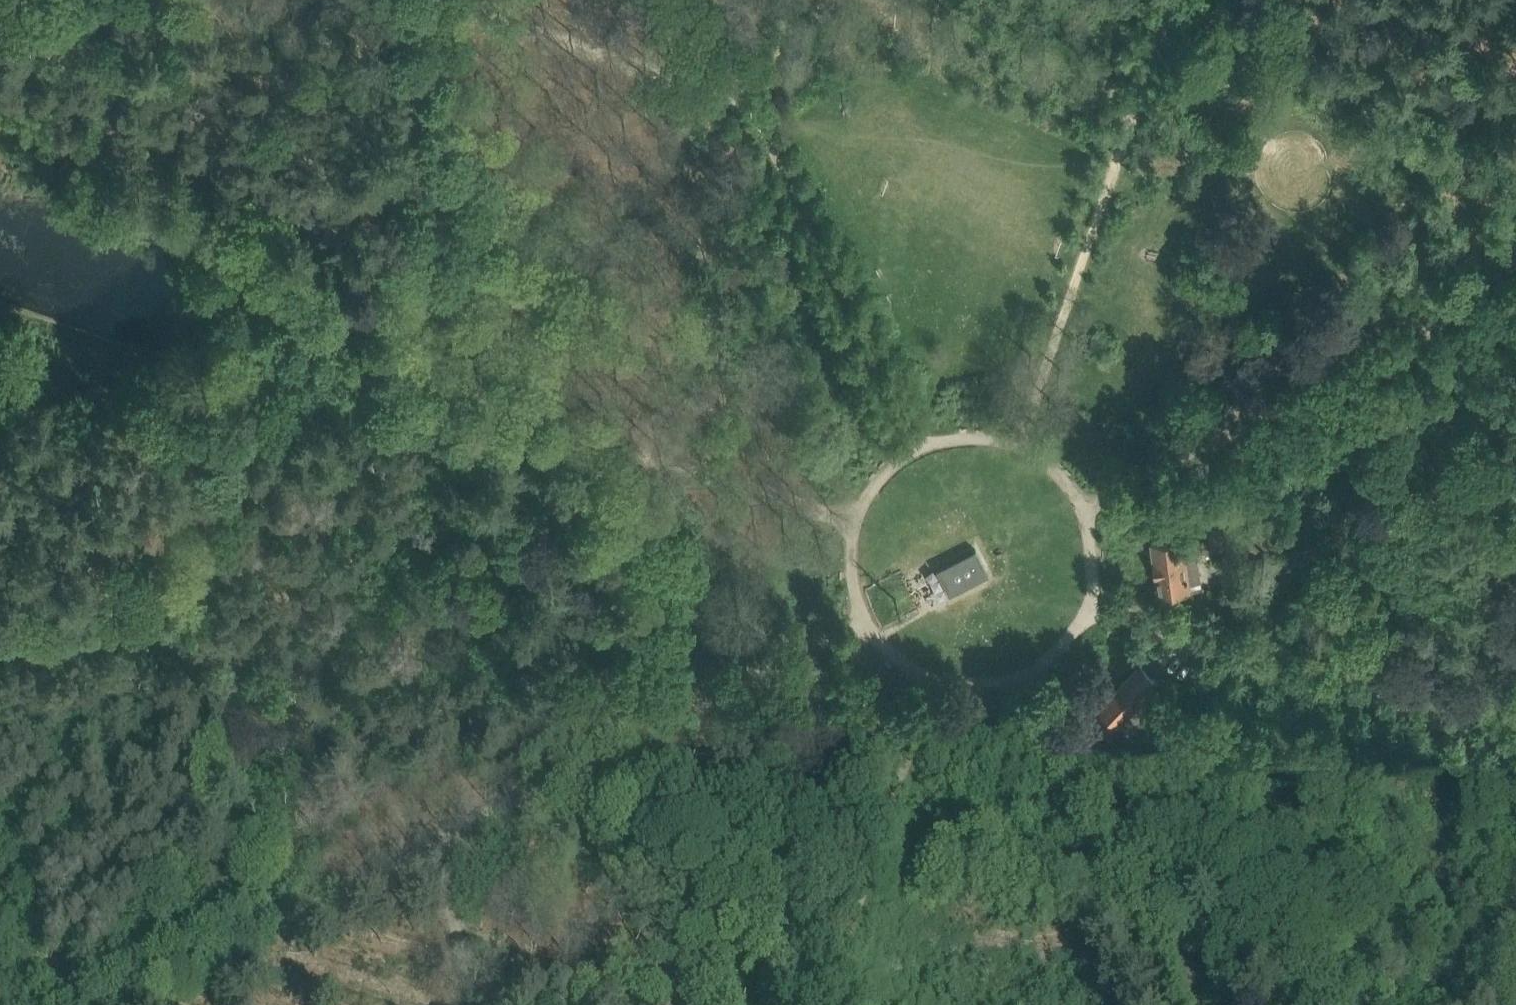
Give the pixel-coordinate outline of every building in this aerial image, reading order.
[(1184,537),(1152,541),(1158,592),(1191,588),(1184,537)] [(988,573),(975,548),(935,568),(948,594),(988,573)] [(1141,663),(1091,716),(1110,734),(1160,681),(1146,668),(1141,663)]
